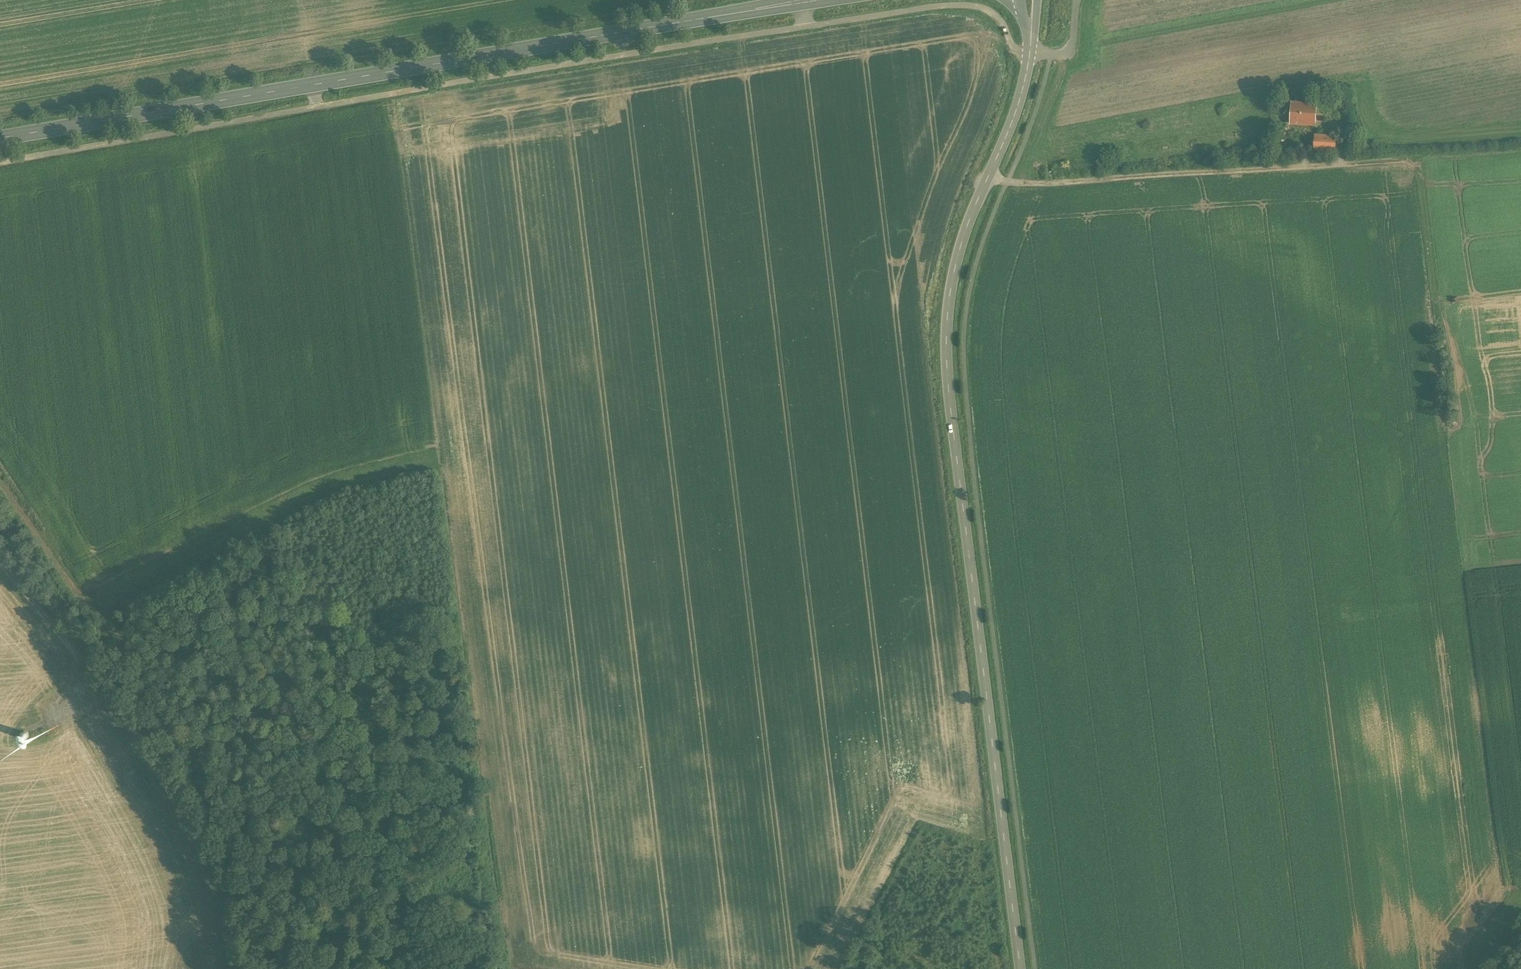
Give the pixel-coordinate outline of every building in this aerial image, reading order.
[(1317,104),(1291,102),(1290,123),(1316,125),(1317,104)] [(1336,137),(1315,135),(1314,148),(1335,150),(1336,137)]
